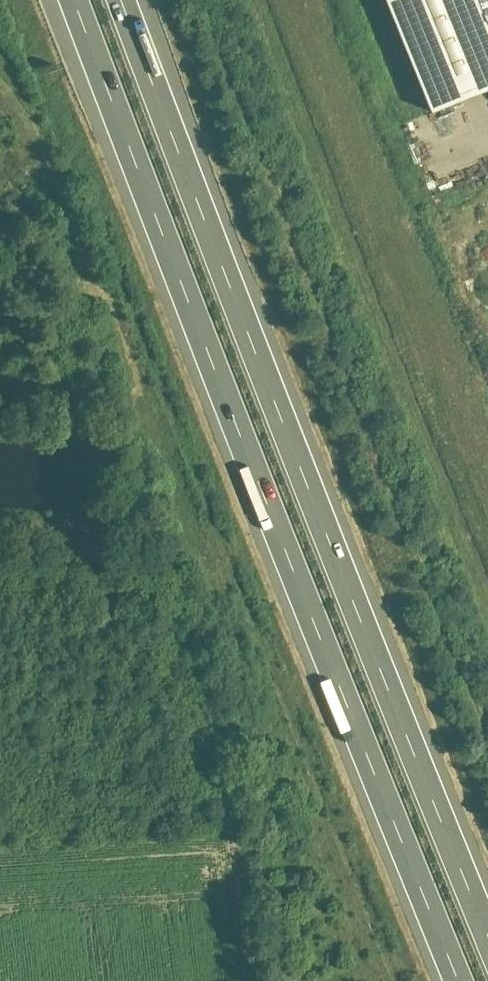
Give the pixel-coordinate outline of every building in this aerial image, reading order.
[(487,91),(487,0),(389,0),(435,113),(487,91)]
